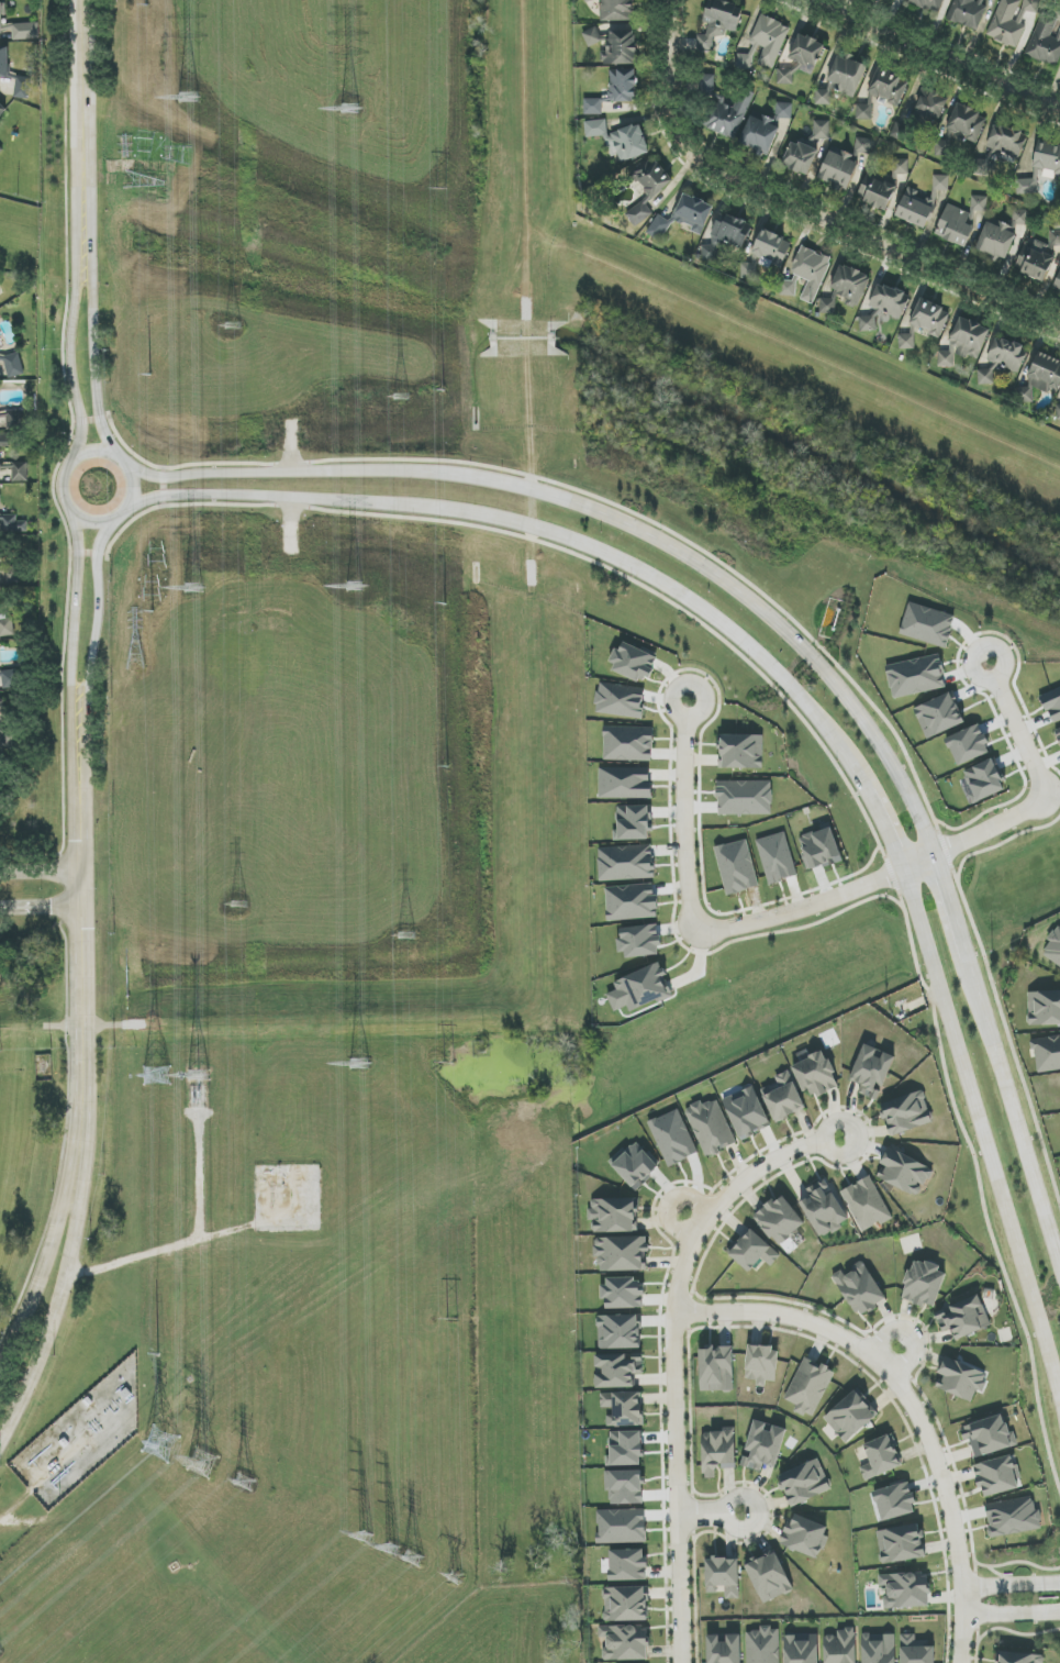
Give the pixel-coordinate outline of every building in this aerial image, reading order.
[(634,21),(633,0),(600,0),(601,22),(634,21)] [(943,0),(909,0),(908,3),(938,14),(943,0)] [(947,19),(978,31),(987,7),(982,5),(984,0),(954,0),(947,19)] [(1017,48),(1025,26),(1021,25),(1026,11),(1036,15),(1041,0),(1023,0),(1022,0),(1001,0),(987,37),(1017,48)] [(698,52),(713,51),(713,37),(726,37),(726,32),(738,32),(738,16),(736,16),(736,1),(708,1),(708,24),(707,24),(707,35),(698,35),(698,52)] [(1057,67),(1059,59),(1059,26),(1058,25),(1059,19),(1042,12),(1026,55),(1057,67)] [(773,70),(790,27),(761,15),(750,42),(754,44),(749,57),(740,53),(735,66),(751,72),(755,62),(773,70)] [(13,24),(13,40),(39,39),(39,23),(13,24)] [(582,33),(589,48),(602,42),(595,27),(582,33)] [(608,52),(602,52),(602,64),(636,65),(637,32),(608,31),(608,52)] [(825,44),(799,34),(789,59),(794,61),(789,72),(780,68),(775,80),(790,87),(797,70),(812,76),(825,44)] [(0,48),(0,78),(9,78),(9,47),(0,48)] [(854,98),(867,66),(857,62),(851,61),(846,59),(837,56),(829,78),(828,85),(826,90),(816,89),(815,105),(831,105),(832,89),(854,98)] [(872,120),(873,97),(899,107),(909,81),(894,75),(888,75),(888,71),(878,67),(869,93),(868,101),(867,105),(856,104),(856,120),(872,120)] [(584,115),(603,115),(602,103),(636,102),(636,69),(609,70),(610,98),(584,99),(584,115)] [(715,96),(714,75),(700,75),(700,97),(715,96)] [(29,100),(32,78),(17,76),(14,98),(29,100)] [(914,117),(933,123),(935,116),(942,119),(949,96),(922,88),(914,117)] [(754,93),(742,89),(735,107),(715,100),(704,128),(737,140),(754,93)] [(791,120),(793,104),(777,103),(776,119),(791,120)] [(976,144),(988,117),(957,104),(948,126),(947,141),(935,140),(934,153),(944,157),(950,158),(950,146),(951,145),(951,134),(967,135),(967,140),(976,144)] [(770,156),(779,127),(771,124),(772,121),(751,114),(740,146),(770,156)] [(608,131),(606,119),(584,122),(586,138),(604,136),(605,142),(616,141),(618,160),(648,156),(644,127),(608,131)] [(830,121),(813,121),(813,140),(830,140),(830,121)] [(910,128),(896,122),(890,136),(905,142),(910,128)] [(1028,136),(1006,127),(995,126),(973,175),(987,176),(989,170),(990,165),(994,153),(1001,153),(1019,160),(1028,136)] [(855,153),(870,155),(872,139),(856,138),(855,153)] [(808,176),(819,151),(793,140),(782,165),(808,176)] [(1059,159),(1059,147),(1039,141),(1032,168),(1059,175),(1059,160),(1059,159)] [(852,155),(840,150),(839,154),(830,151),(818,179),(847,191),(859,164),(849,160),(852,155)] [(652,198),(673,184),(655,158),(634,173),(652,198)] [(908,159),(892,160),(892,176),(909,176),(908,159)] [(1016,195),(1038,195),(1038,169),(1032,169),(1032,179),(1016,179),(1016,195)] [(885,212),(899,186),(869,171),(856,196),(885,212)] [(949,176),(933,175),(933,193),(931,197),(907,188),(896,218),(927,229),(937,200),(937,191),(949,191),(949,176)] [(966,248),(975,226),(971,224),(976,212),(986,213),(987,197),(972,196),(970,213),(947,204),(935,235),(966,248)] [(654,215),(644,201),(626,214),(636,228),(654,215)] [(1028,226),(1028,210),(1012,210),(1012,226),(1028,226)] [(700,258),(716,264),(720,250),(729,253),(732,245),(743,249),(748,234),(744,232),(746,225),(719,215),(709,246),(705,245),(700,258)] [(1016,235),(1008,231),(1010,226),(1000,222),(999,226),(987,222),(976,249),(990,255),(988,260),(1003,266),(1016,235)] [(741,279),(754,279),(758,268),(758,264),(765,267),(782,267),(792,241),(764,231),(761,231),(753,255),(752,263),(741,263),(741,279)] [(1050,231),(1050,247),(1059,247),(1059,231),(1050,231)] [(1045,252),(1047,247),(1027,239),(1015,268),(1045,281),(1055,257),(1045,252)] [(813,304),(832,259),(802,247),(788,281),(783,279),(778,292),(792,298),(801,278),(808,281),(801,299),(813,304)] [(859,306),(871,277),(849,267),(840,266),(831,288),(835,290),(831,299),(820,298),(819,314),(833,315),(836,308),(836,299),(838,296),(859,306)] [(876,331),(876,320),(879,313),(883,313),(900,320),(901,320),(910,297),(910,295),(886,285),(878,285),(869,308),(873,310),(870,316),(859,316),(860,332),(876,331)] [(915,349),(915,329),(918,329),(940,338),(951,311),(920,298),(910,322),(911,334),(899,334),(899,348),(904,349),(915,349)] [(990,328),(959,317),(946,353),(941,351),(936,364),(951,369),(957,354),(978,361),(990,328)] [(994,384),(993,374),(997,365),(1019,373),(1024,359),(1023,346),(1003,339),(995,339),(987,361),(992,363),(990,369),(977,370),(978,384),(981,385),(994,384)] [(7,379),(24,377),(21,353),(4,355),(7,379)] [(1023,397),(1031,399),(1035,387),(1058,394),(1059,387),(1059,361),(1037,354),(1023,397)] [(23,410),(6,410),(6,416),(6,430),(23,430),(23,410)] [(0,436),(0,447),(10,447),(10,436),(0,436)] [(28,482),(29,463),(13,462),(12,481),(28,482)] [(1,521),(2,532),(17,532),(17,515),(0,515),(0,521),(1,521)] [(947,648),(956,616),(909,602),(900,635),(947,648)] [(0,619),(0,637),(14,636),(13,618),(0,619)] [(612,663),(615,664),(613,671),(646,685),(658,657),(621,641),(612,663)] [(894,699),(947,687),(939,654),(886,666),(894,699)] [(3,689),(18,688),(17,670),(2,671),(3,689)] [(642,719),(646,689),(599,683),(595,713),(642,719)] [(1041,696),(1052,723),(1059,720),(1059,688),(1041,696)] [(914,707),(925,738),(965,724),(953,693),(914,707)] [(959,767),(991,752),(979,724),(946,739),(959,767)] [(604,760),(653,761),(653,728),(604,726),(604,760)] [(763,769),(764,735),(721,735),(720,768),(763,769)] [(599,798),(651,799),(651,769),(600,768),(599,798)] [(842,862),(832,827),(799,837),(809,871),(842,862)] [(1059,967),(1059,925),(1059,924),(1047,940),(1051,943),(1043,955),(1059,967)] [(612,982),(619,1001),(625,999),(630,1012),(672,996),(664,977),(666,976),(661,963),(612,982)] [(1059,1025),(1059,991),(1028,992),(1029,1026),(1059,1025)] [(1033,1039),(1037,1072),(1059,1070),(1059,1036),(1033,1039)] [(883,1088),(895,1057),(880,1051),(881,1051),(865,1044),(850,1080),(861,1085),(858,1093),(877,1101),(882,1088),(883,1088)] [(826,1052),(792,1064),(802,1092),(811,1089),(815,1097),(839,1088),(826,1052)] [(806,1109),(789,1071),(775,1077),(778,1083),(762,1090),(776,1122),(806,1109)] [(722,1099),(740,1140),(771,1126),(754,1085),(722,1099)] [(881,1104),(891,1136),(933,1123),(923,1091),(881,1104)] [(736,1145),(718,1099),(703,1105),(702,1102),(686,1108),(704,1157),(736,1145)] [(933,1169),(889,1147),(881,1164),(884,1166),(878,1178),(919,1198),(933,1169)] [(892,1217),(870,1176),(841,1192),(863,1233),(892,1217)] [(807,1189),(811,1196),(799,1203),(821,1238),(851,1219),(826,1178),(807,1189)] [(775,1246),(805,1227),(785,1195),(755,1214),(775,1246)] [(636,1198),(591,1199),(591,1233),(637,1232),(636,1198)] [(749,1272),(762,1259),(771,1267),(781,1256),(750,1228),(728,1253),(749,1272)] [(646,1270),(645,1253),(648,1253),(648,1237),(595,1238),(596,1272),(646,1270)] [(947,1270),(913,1260),(902,1299),(935,1309),(947,1270)] [(887,1299),(863,1262),(844,1275),(841,1270),(832,1276),(859,1318),(887,1299)] [(947,1307),(947,1308),(935,1313),(942,1332),(951,1330),(954,1340),(991,1328),(980,1295),(947,1307)] [(748,1346),(746,1380),(757,1380),(756,1387),(766,1387),(766,1381),(777,1382),(779,1348),(748,1346)] [(734,1391),(733,1348),(700,1349),(701,1392),(734,1391)] [(643,1374),(643,1354),(595,1356),(596,1389),(635,1387),(634,1374),(643,1374)] [(785,1400),(797,1405),(795,1410),(813,1419),(835,1371),(804,1357),(785,1400)] [(972,1402),(977,1389),(982,1391),(988,1374),(945,1357),(938,1374),(942,1376),(937,1389),(972,1402)] [(878,1415),(855,1390),(824,1418),(847,1443),(878,1415)] [(601,1393),(601,1411),(607,1411),(608,1427),(643,1426),(642,1392),(601,1393)] [(1006,1415),(960,1427),(964,1441),(970,1439),(975,1458),(1015,1447),(1006,1415)] [(786,1429),(769,1425),(770,1424),(754,1420),(746,1454),(745,1454),(741,1467),(762,1471),(763,1465),(776,1468),(786,1429)] [(716,1479),(716,1469),(736,1468),(735,1430),(703,1431),(703,1479),(716,1479)] [(643,1465),(642,1431),(610,1432),(610,1455),(606,1455),(606,1466),(643,1465)] [(901,1468),(891,1436),(864,1444),(870,1464),(860,1467),(864,1479),(901,1468)] [(973,1464),(979,1490),(983,1489),(985,1497),(1020,1489),(1012,1456),(973,1464)] [(779,1475),(792,1507),(831,1490),(819,1459),(779,1475)] [(917,1512),(909,1482),(871,1492),(879,1522),(917,1512)] [(991,1538),(1043,1529),(1039,1510),(1035,1510),(1033,1496),(985,1505),(991,1538)] [(781,1545),(818,1560),(830,1528),(794,1514),(781,1545)] [(926,1558),(921,1524),(877,1530),(882,1564),(926,1558)] [(610,1581),(647,1581),(646,1549),(609,1550),(610,1581)] [(763,1604),(793,1591),(776,1552),(746,1565),(763,1604)] [(706,1559),(707,1593),(717,1593),(717,1587),(725,1587),(725,1599),(740,1599),(739,1558),(706,1559)] [(886,1609),(929,1607),(927,1573),(879,1575),(880,1586),(885,1586),(886,1609)] [(647,1621),(646,1587),(604,1587),(605,1622),(647,1621)] [(649,1660),(648,1626),(599,1627),(599,1638),(607,1638),(607,1647),(602,1647),(603,1661),(649,1660)] [(760,1631),(746,1632),(747,1662),(780,1662),(779,1627),(760,1628),(760,1631)] [(825,1662),(857,1662),(856,1629),(838,1630),(838,1636),(824,1636),(825,1662)] [(784,1635),(785,1662),(819,1662),(818,1634),(784,1635)] [(862,1635),(862,1662),(896,1662),(895,1634),(862,1635)] [(916,1644),(916,1634),(900,1634),(901,1662),(935,1662),(935,1643),(916,1644)] [(741,1635),(723,1635),(707,1636),(708,1662),(741,1662),(741,1635)] [(999,1653),(998,1662),(1044,1662),(1044,1655),(999,1653)]
